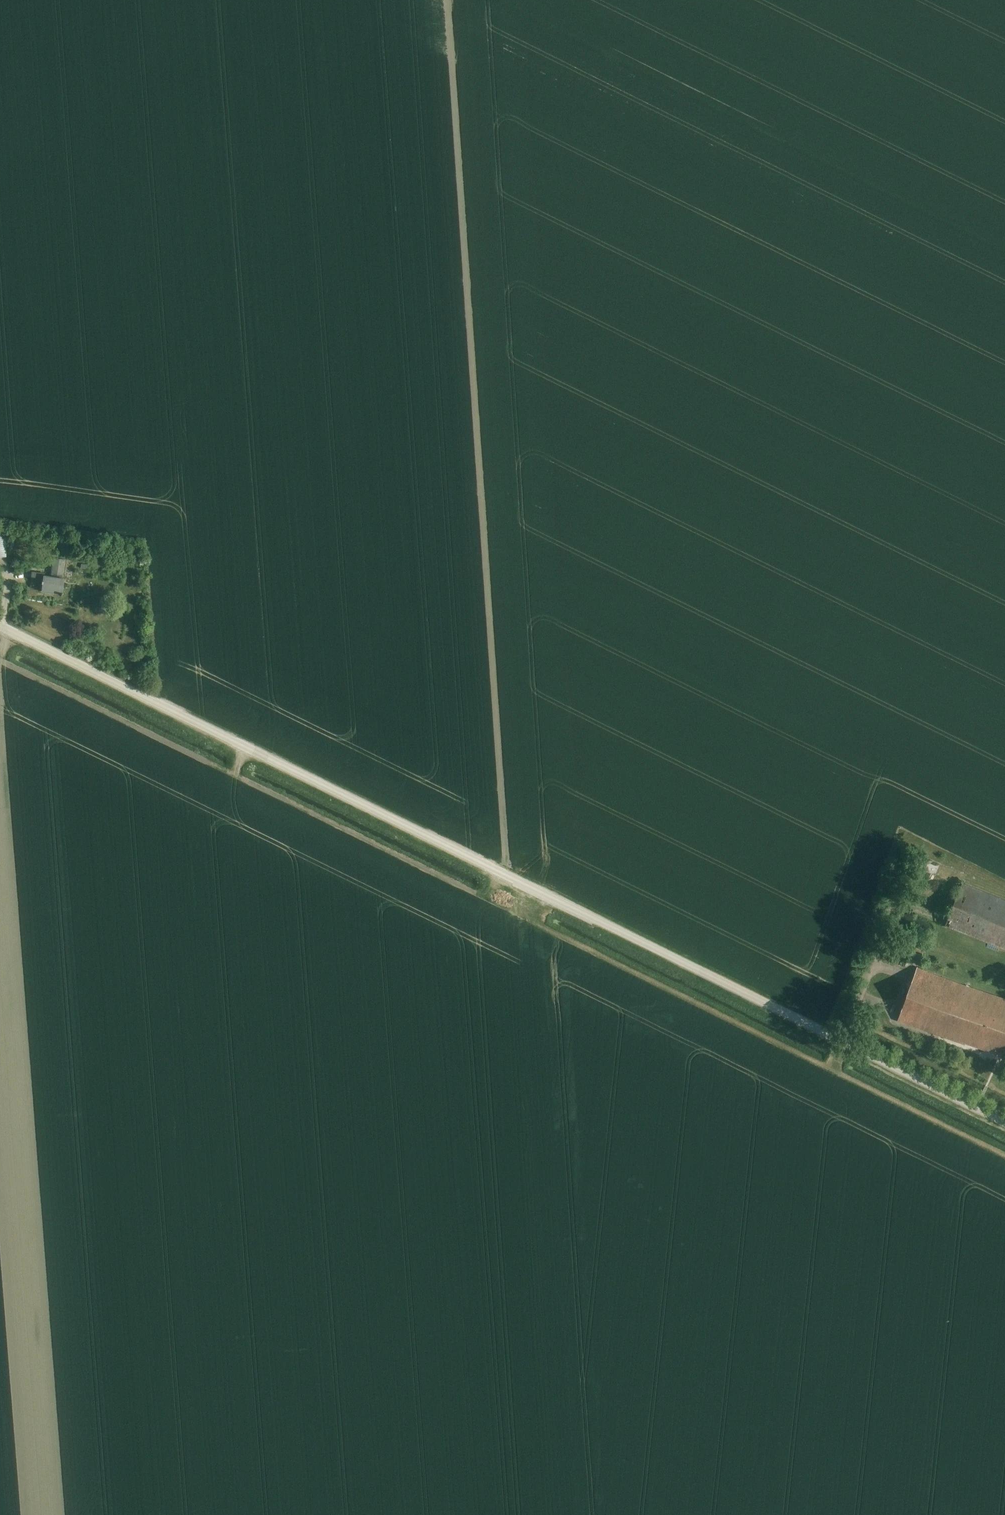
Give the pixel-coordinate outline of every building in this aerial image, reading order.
[(62,578),(65,559),(54,558),(52,576),(45,575),(45,574),(44,574),(33,572),(32,579),(42,580),(42,582),(43,583),(42,590),(61,593),(61,594),(63,594),(65,578),(62,578)] [(963,882),(946,925),(1004,948),(1004,898),(963,882)] [(915,971),(898,1020),(965,1044),(966,1043),(990,1051),(990,1049),(1004,1054),(1004,1052),(1004,999),(917,967),(915,971)]
